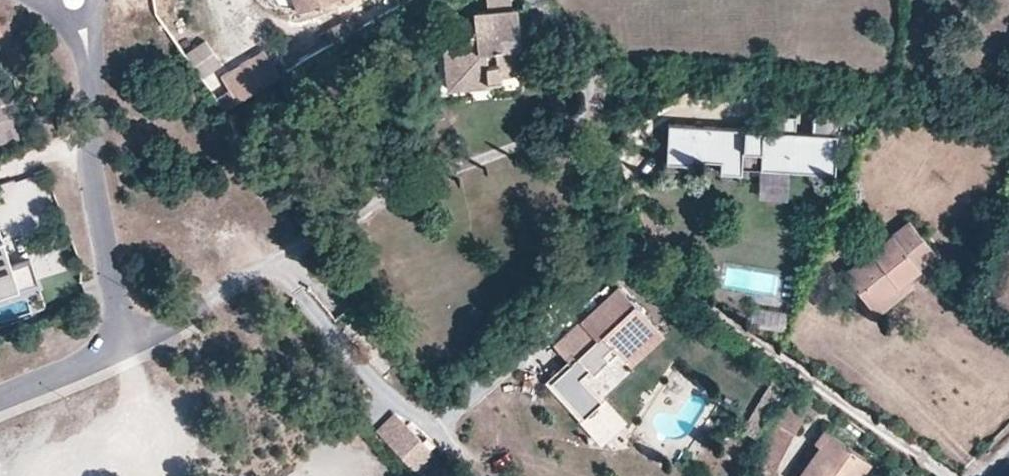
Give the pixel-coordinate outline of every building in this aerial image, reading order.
[(328,0),(289,0),(294,12),(328,0)] [(439,53),(441,76),(476,74),(476,81),(501,79),(525,77),(522,44),(535,43),(532,8),(473,13),(475,31),(447,33),(449,52),(439,53)] [(202,77),(220,60),(200,38),(181,54),(202,77)] [(235,99),(276,70),(261,49),(217,76),(235,99)] [(476,74),(441,76),(443,95),(502,90),(501,79),(476,81),(476,74)] [(8,91),(0,94),(0,146),(23,139),(21,128),(28,126),(8,91)] [(809,128),(832,129),(833,113),(810,112),(809,128)] [(758,152),(757,170),(833,175),(835,138),(793,136),(794,119),(769,117),(768,132),(667,125),(664,162),(694,164),(694,160),(718,162),(717,174),(739,175),(739,169),(740,151),(758,152)] [(739,169),(757,170),(758,152),(740,151),(739,169)] [(861,294),(893,276),(925,255),(899,219),(830,264),(840,283),(851,276),(861,294)] [(16,265),(0,221),(0,278),(16,273),(14,266),(16,265)] [(40,280),(33,259),(14,266),(16,273),(0,278),(0,294),(40,280)] [(896,284),(893,276),(861,294),(851,276),(840,283),(860,308),(896,284)] [(584,384),(591,378),(615,352),(624,360),(629,366),(660,335),(616,293),(554,352),(584,384)] [(782,328),(785,309),(756,305),(753,324),(782,328)] [(667,343),(660,335),(629,366),(636,372),(667,343)] [(615,352),(591,378),(597,384),(624,360),(615,352)] [(765,418),(771,408),(758,401),(752,412),(765,418)] [(756,459),(774,468),(797,417),(780,409),(756,459)] [(430,453),(395,415),(376,433),(411,470),(430,453)] [(860,459),(816,429),(806,445),(810,448),(792,475),(850,475),(860,459)]
